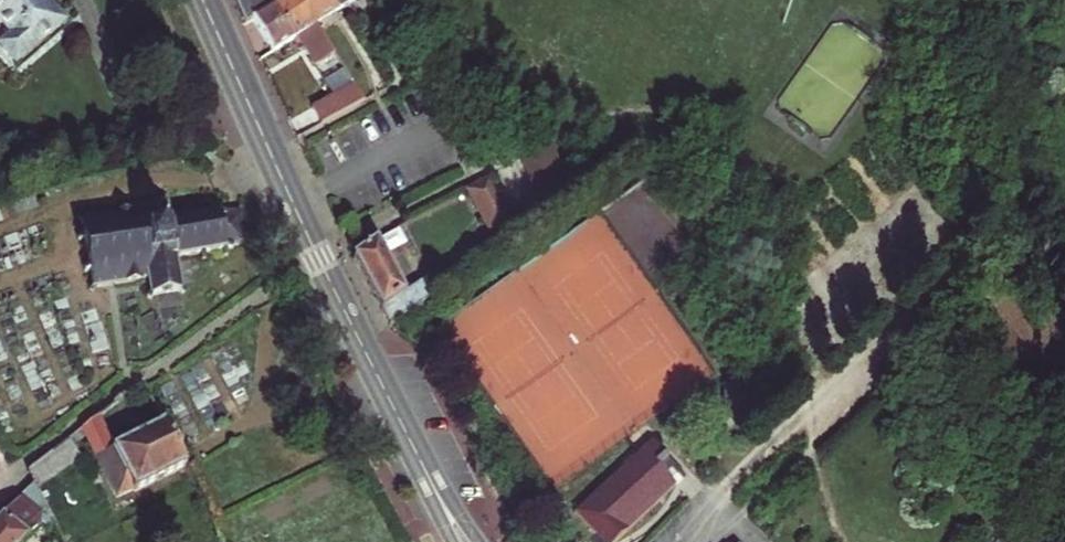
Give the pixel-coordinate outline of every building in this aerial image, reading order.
[(13,33),(0,44),(0,50),(12,65),(63,22),(44,0),(0,0),(0,18),(13,33)] [(273,10),(267,0),(231,0),(229,1),(240,25),(243,32),(250,27),(271,62),(295,46),(273,10)] [(273,10),(289,0),(267,0),(273,10)] [(316,32),(297,0),(289,0),(273,10),(295,46),(313,75),(334,62),(316,32)] [(316,32),(332,22),(339,17),(328,0),(297,0),(316,32)] [(339,17),(354,8),(362,3),(360,0),(328,0),(339,17)] [(358,102),(347,83),(305,105),(309,113),(316,124),(358,102)] [(551,149),(520,159),(534,201),(565,191),(551,149)] [(511,214),(486,179),(468,189),(495,226),(511,214)] [(226,253),(245,250),(245,246),(240,218),(230,220),(229,216),(222,217),(221,211),(213,212),(214,218),(171,224),(168,205),(160,206),(159,202),(153,203),(150,207),(138,210),(137,206),(130,207),(131,215),(86,221),(77,216),(73,221),(79,226),(81,237),(74,237),(75,245),(83,244),(87,269),(80,270),(81,276),(88,275),(90,285),(84,293),(92,298),(99,289),(137,283),(138,293),(143,292),(144,298),(151,297),(150,292),(162,290),(163,294),(169,293),(173,289),(176,289),(184,294),(189,287),(180,280),(176,258),(194,256),(195,262),(203,261),(202,256),(217,254),(218,260),(227,258),(226,253)] [(364,274),(398,323),(436,297),(427,285),(413,294),(378,244),(355,260),(364,274)] [(111,448),(95,416),(77,431),(113,501),(185,465),(162,421),(117,444),(111,448)] [(25,469),(34,488),(83,461),(66,439),(25,469)] [(576,511),(606,541),(617,541),(675,486),(656,467),(665,458),(649,440),(576,511)] [(33,523),(34,508),(18,493),(0,515),(0,541),(16,541),(33,523)]
